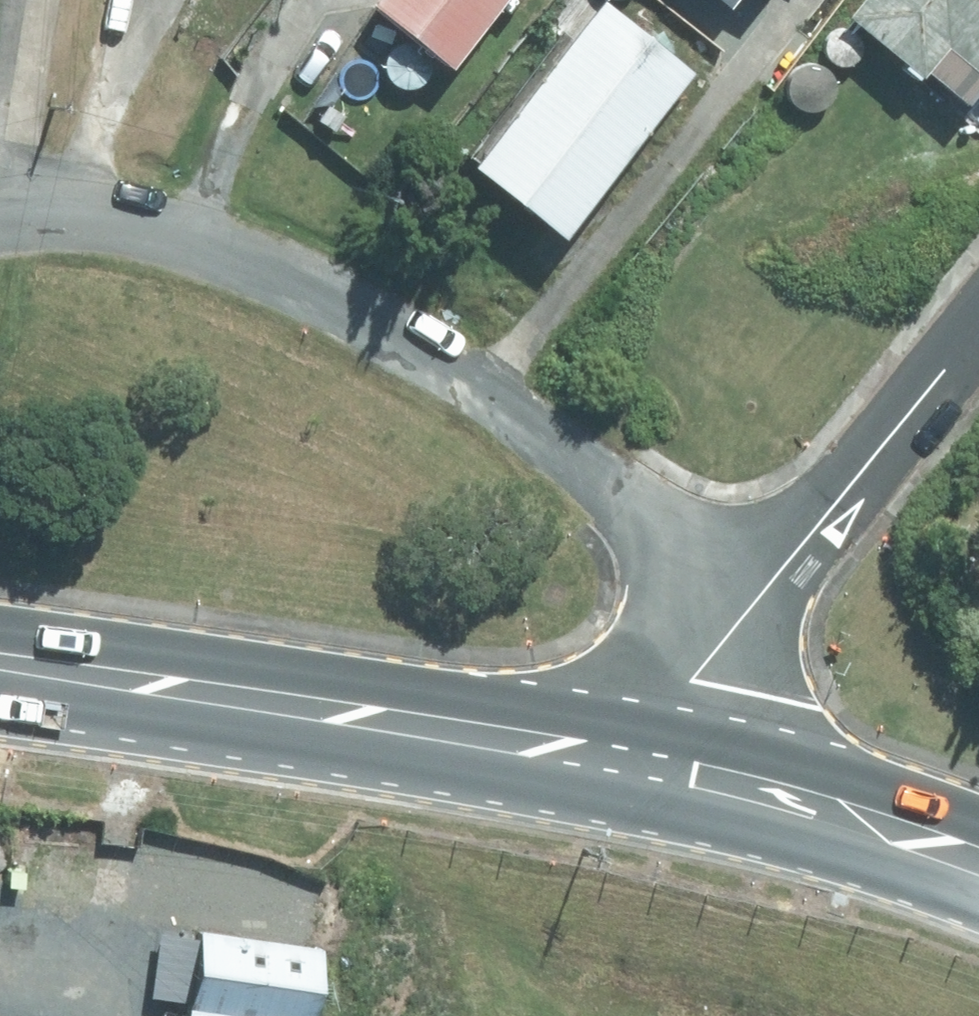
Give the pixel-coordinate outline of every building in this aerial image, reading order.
[(442,57),(489,0),(374,0),(442,57)] [(462,155),(547,227),(684,67),(605,0),(593,0),(462,155)] [(838,8),(908,65),(913,59),(961,99),(978,77),(978,0),(844,0),(838,8)] [(181,1015),(299,1015),(308,941),(193,927),(181,1015)] [(0,993),(0,1015),(19,1015),(23,998),(0,993)]
